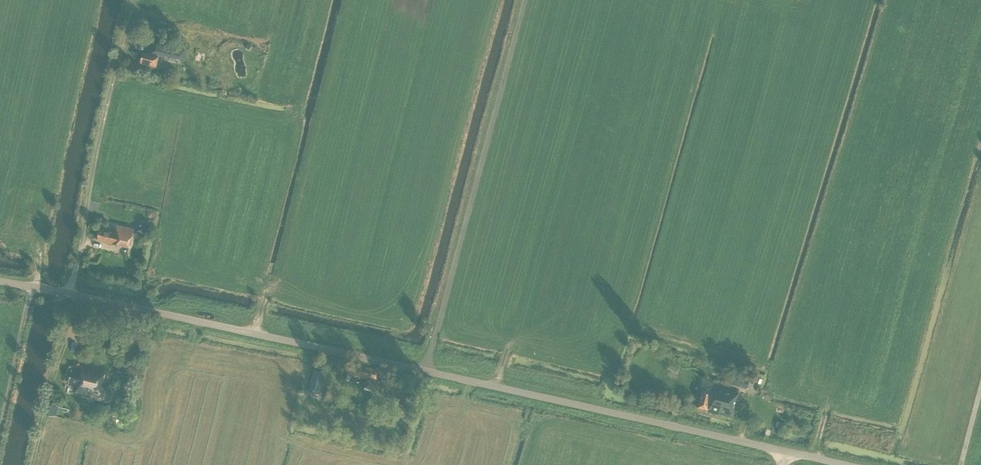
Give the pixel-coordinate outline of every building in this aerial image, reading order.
[(186,51),(157,44),(153,50),(152,53),(182,60),(187,60),(186,51)] [(158,58),(158,57),(143,54),(140,64),(156,67),(164,69),(166,60),(158,58)] [(148,229),(147,226),(145,224),(142,223),(138,225),(137,229),(137,232),(139,234),(143,235),(146,233),(148,229)] [(129,248),(134,230),(116,226),(115,233),(99,230),(97,241),(129,248)] [(376,380),(379,370),(350,363),(347,374),(346,379),(350,380),(352,375),(366,379),(364,387),(374,390),(377,380),(376,380)] [(77,385),(75,393),(101,399),(105,381),(104,380),(106,373),(80,366),(79,372),(71,370),(68,383),(77,385)] [(319,394),(325,374),(314,371),(309,391),(319,394)] [(749,378),(733,372),(729,384),(746,390),(749,378)] [(736,400),(738,393),(714,387),(712,393),(702,390),(698,408),(708,410),(707,412),(733,418),(737,401),(736,400)] [(117,412),(108,410),(107,419),(116,420),(117,412)]
